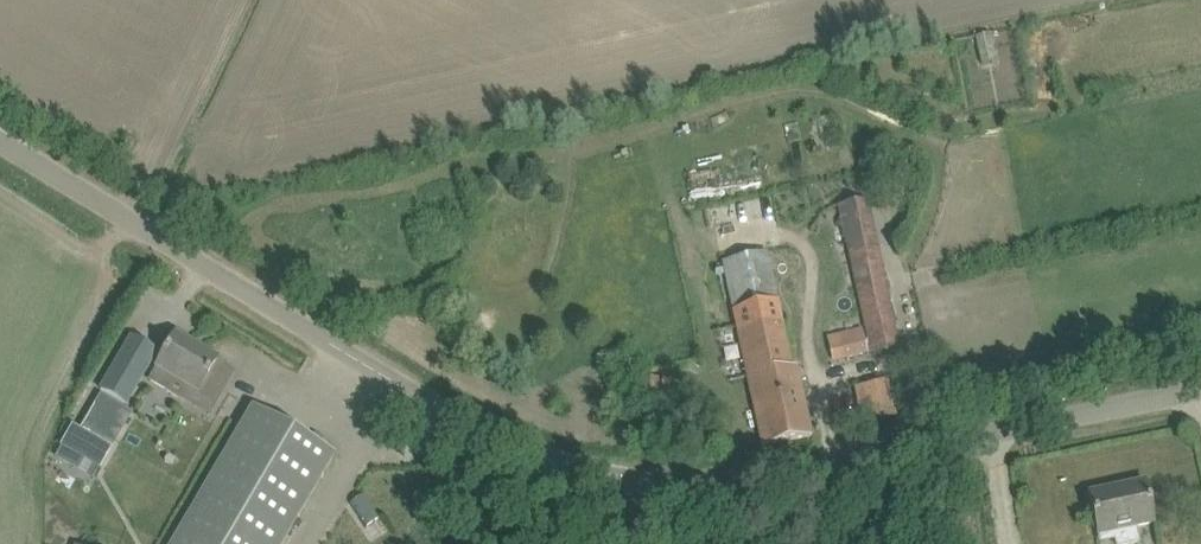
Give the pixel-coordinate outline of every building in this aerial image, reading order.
[(975,37),(980,64),(995,60),(989,33),(975,37)] [(838,204),(870,352),(899,346),(867,199),(838,204)] [(721,262),(757,423),(762,446),(811,435),(796,366),(791,367),(765,252),(721,262)] [(839,333),(845,358),(845,359),(868,354),(861,327),(839,333)] [(176,396),(184,383),(198,391),(216,401),(234,372),(216,361),(217,359),(190,343),(192,339),(180,333),(178,336),(175,334),(148,380),(176,396)] [(125,404),(145,371),(119,357),(100,389),(125,404)] [(851,385),(860,423),(894,414),(884,376),(851,385)] [(662,378),(650,377),(648,388),(660,390),(662,378)] [(60,447),(98,469),(129,415),(99,397),(80,430),(72,426),(60,447)] [(334,455),(252,407),(172,543),(282,543),(334,455)] [(1145,482),(1088,494),(1099,543),(1114,541),(1115,543),(1136,543),(1140,543),(1136,527),(1154,523),(1145,482)] [(363,494),(350,503),(365,526),(378,517),(363,494)]
